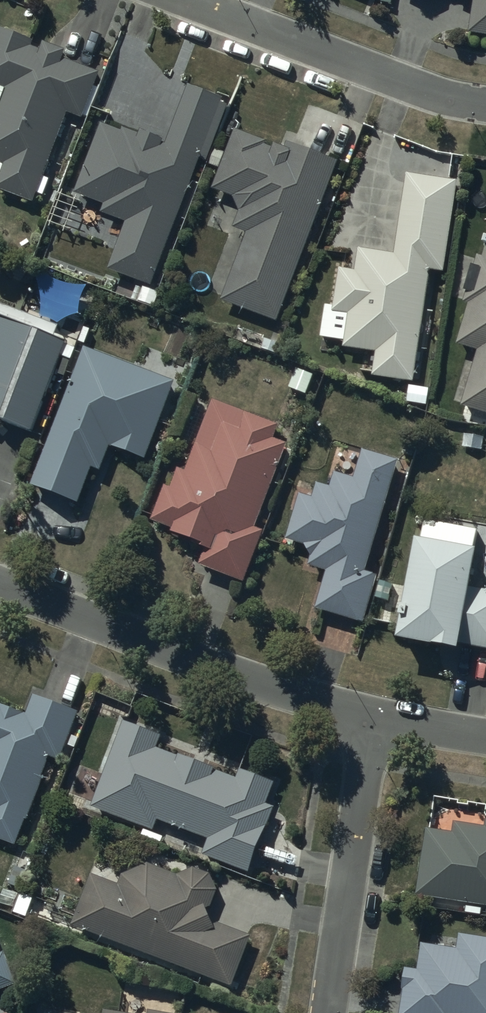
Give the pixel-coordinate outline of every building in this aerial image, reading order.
[(474,0),(468,38),(485,41),(485,0),(473,0),(474,0)] [(2,93),(0,100),(0,166),(4,168),(0,177),(0,194),(33,207),(67,116),(82,122),(99,78),(63,64),(65,57),(41,48),(39,54),(30,50),(31,46),(0,34),(0,92),(2,93)] [(124,227),(106,273),(150,290),(200,163),(206,166),(227,111),(221,108),(223,104),(188,90),(166,148),(124,131),(122,136),(101,128),(73,198),(103,209),(99,217),(124,227)] [(246,237),(220,304),(275,326),(339,167),(287,146),(284,153),(276,150),(275,153),(266,150),(267,146),(234,133),(210,193),(233,202),(239,215),(232,232),(246,237)] [(456,185),(405,178),(393,259),(357,253),(354,275),(337,273),(331,317),(347,319),(343,352),(375,356),(372,380),(413,387),(430,275),(445,277),(456,185)] [(485,261),(477,259),(463,306),(467,307),(454,348),(476,355),(461,409),(485,417),(485,257),(485,261)] [(32,435),(69,334),(0,309),(0,423),(32,435)] [(82,351),(30,490),(77,507),(91,471),(100,475),(109,450),(143,462),(172,384),(82,351)] [(203,555),(198,569),(244,586),(263,535),(253,531),(284,448),(273,443),(278,428),(212,404),(186,474),(178,471),(171,490),(163,487),(149,526),(171,534),(169,538),(200,550),(199,553),(203,555)] [(300,498),(286,542),(305,548),(311,559),(308,567),(327,573),(316,611),(362,624),(376,577),(366,574),(399,462),(361,451),(352,479),(333,473),(328,489),(316,486),(311,502),(300,498)] [(397,645),(458,656),(459,648),(485,653),(485,591),(471,588),(477,554),(473,554),(477,532),(425,523),(421,546),(415,545),(397,645)] [(25,719),(0,709),(0,843),(15,849),(49,762),(59,765),(78,716),(33,699),(25,719)] [(125,728),(95,810),(153,831),(156,822),(209,841),(202,860),(250,878),(275,811),(268,808),(276,787),(239,773),(236,782),(156,753),(161,741),(125,728)] [(418,897),(485,908),(485,824),(485,831),(455,827),(453,838),(428,835),(418,897)] [(92,878),(71,930),(232,994),(253,941),(217,927),(212,929),(207,918),(216,895),(209,879),(194,873),(177,880),(148,868),(121,879),(118,888),(92,878)] [(400,1012),(485,1012),(485,941),(459,937),(456,952),(422,947),(417,973),(407,972),(400,1012)] [(15,987),(0,950),(0,993),(15,987)]
